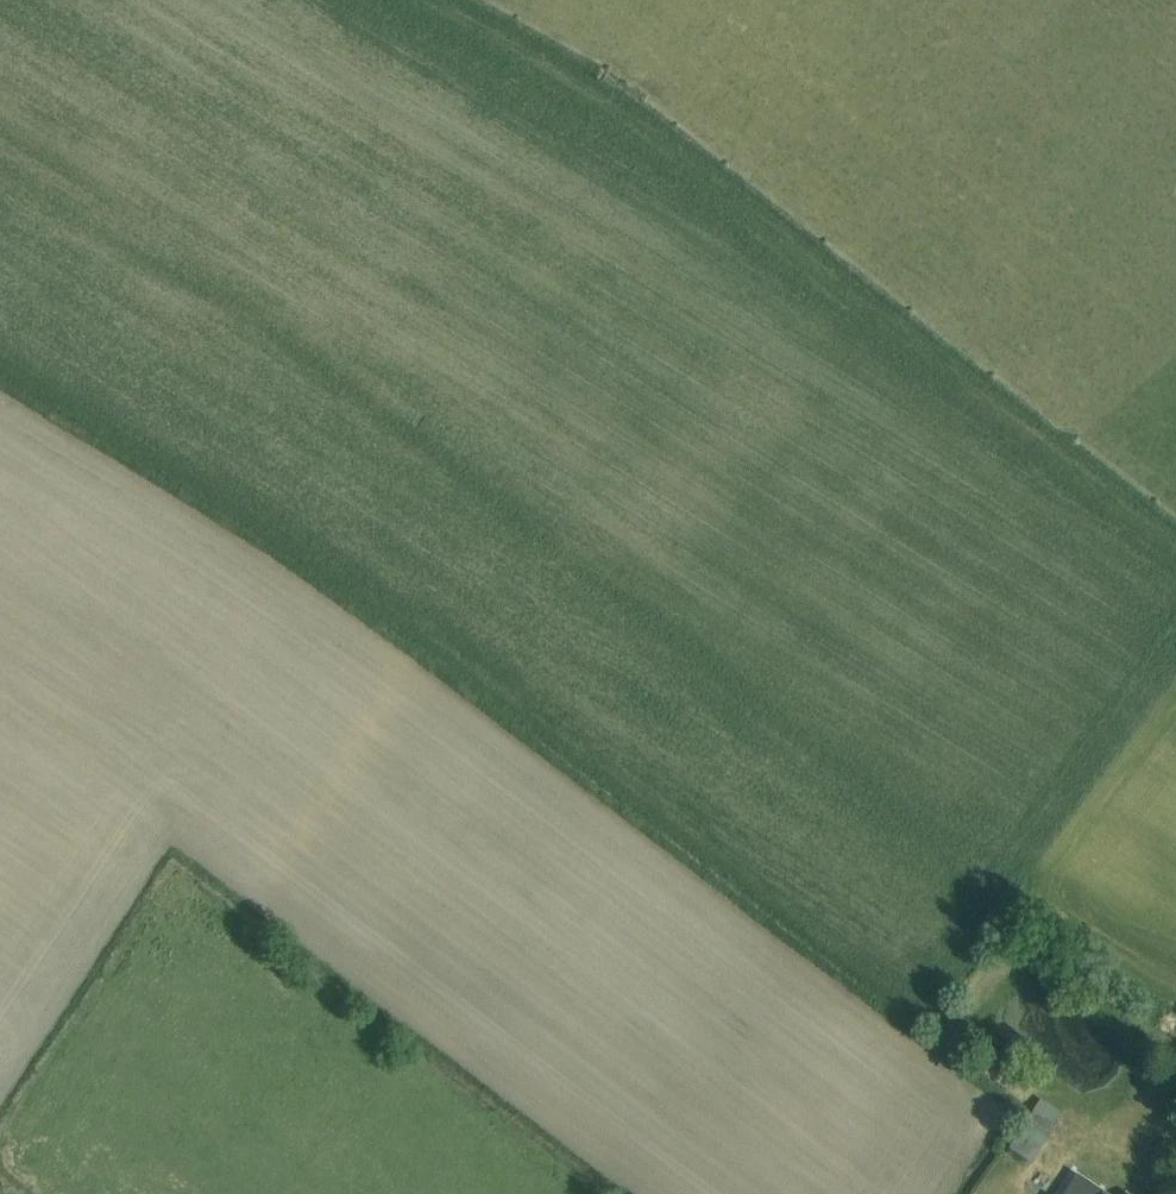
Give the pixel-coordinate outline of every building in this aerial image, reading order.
[(1036,1107),(1008,1149),(1030,1164),(1056,1125),(1052,1123),(1055,1118),(1036,1107)] [(1102,1191),(1087,1181),(1077,1174),(1064,1193),(1106,1193),(1102,1191)]
